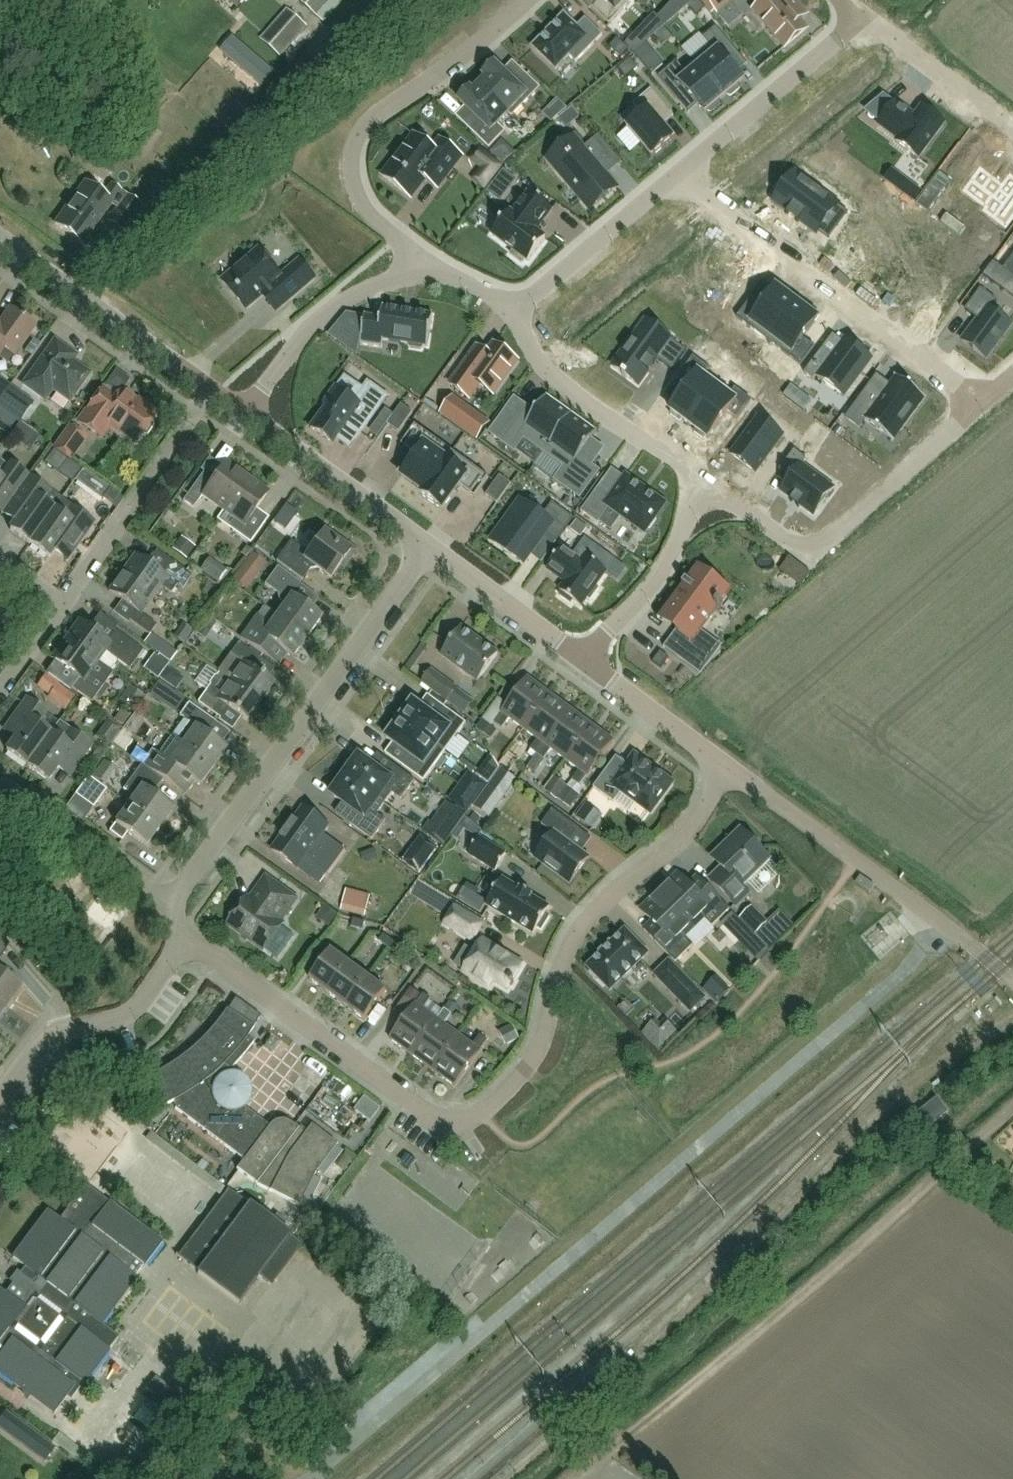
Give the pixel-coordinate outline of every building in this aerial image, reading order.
[(248,0),(228,0),(239,10),(248,0)] [(299,1),(324,24),(343,2),(340,0),(299,0),(299,1)] [(593,9),(609,25),(634,0),(601,0),(593,9)] [(717,13),(733,0),(706,0),(717,13)] [(799,22),(807,15),(803,11),(794,0),(764,0),(766,3),(755,12),(785,48),(807,30),(799,22)] [(307,28),(289,12),(263,42),(281,58),(307,28)] [(545,36),(533,48),(556,70),(568,58),(575,65),(603,36),(585,20),(577,28),(564,16),(552,28),(545,36)] [(696,59),(727,96),(731,93),(733,95),(734,95),(744,87),(744,85),(742,83),(748,78),(730,57),(739,49),(720,26),(706,38),(712,45),(696,59)] [(274,74),(232,37),(220,51),(261,88),(274,74)] [(723,99),(727,96),(696,59),(686,67),(680,60),(661,75),(681,98),(690,90),(709,111),(712,109),(714,111),(715,111),(725,103),(725,101),(723,99)] [(526,75),(516,85),(496,65),(484,77),(487,80),(480,87),(513,118),(541,89),(526,75)] [(460,103),(480,123),(471,132),(490,150),(506,133),(499,126),(509,115),(512,119),(513,118),(480,87),(474,93),(471,91),(460,103)] [(642,115),(627,128),(653,158),(675,140),(658,120),(669,111),(652,90),(633,106),(642,115)] [(559,100),(545,113),(553,122),(568,110),(559,100)] [(923,109),(915,119),(909,115),(910,113),(897,103),(880,126),(899,140),(897,143),(920,159),(945,125),(923,109)] [(433,151),(414,136),(383,177),(411,199),(426,180),(437,188),(445,178),(461,157),(440,141),(433,151)] [(583,149),(557,171),(591,210),(617,189),(583,149)] [(474,157),(486,166),(491,159),(480,150),(474,157)] [(980,168),(963,191),(986,207),(983,210),(1006,227),(1012,218),(1012,177),(1010,174),(1002,184),(1001,185),(995,180),(996,179),(980,168)] [(796,174),(774,203),(817,235),(838,206),(796,174)] [(85,183),(55,225),(82,245),(111,205),(118,209),(108,222),(122,232),(140,207),(111,186),(103,197),(85,183)] [(921,193),(911,185),(904,195),(913,202),(921,193)] [(510,213),(493,236),(514,251),(511,256),(522,264),(525,260),(529,262),(546,240),(536,232),(552,210),(530,193),(513,215),(510,213)] [(858,266),(884,231),(868,219),(842,254),(858,266)] [(858,266),(874,277),(900,242),(884,231),(858,266)] [(900,242),(874,277),(889,289),(915,254),(900,242)] [(240,268),(223,283),(245,309),(262,294),(276,312),(315,278),(300,261),(282,277),(260,251),(254,257),(253,255),(239,267),(240,268)] [(915,254),(889,289),(905,300),(931,265),(915,254)] [(984,277),(1012,299),(1012,278),(994,264),(984,277)] [(946,277),(931,265),(905,300),(920,312),(946,277)] [(946,277),(920,312),(936,324),(962,289),(946,277)] [(9,290),(0,284),(0,305),(9,290)] [(751,300),(737,319),(769,343),(798,305),(789,298),(791,296),(779,286),(777,289),(762,308),(751,300)] [(978,322),(962,343),(987,361),(998,346),(999,346),(1000,345),(999,345),(1002,340),(1004,340),(1004,339),(1003,339),(1012,327),(991,312),(997,303),(981,291),(965,312),(978,322)] [(798,305),(769,343),(801,367),(815,348),(804,339),(818,320),(820,317),(808,308),(806,311),(798,305)] [(365,317),(360,346),(382,349),(384,341),(409,345),(411,349),(421,351),(424,347),(428,348),(433,316),(383,308),(381,319),(365,317)] [(9,309),(0,321),(0,354),(4,349),(13,356),(34,327),(9,309)] [(665,351),(640,332),(613,368),(624,376),(623,377),(627,380),(628,379),(639,387),(649,373),(650,374),(650,373),(649,372),(655,365),(656,366),(656,365),(656,364),(658,361),(673,372),(687,352),(672,341),(665,351)] [(846,340),(844,344),(833,357),(824,350),(805,375),(814,382),(817,378),(845,398),(873,360),(846,340)] [(54,341),(22,385),(45,401),(52,391),(69,402),(89,374),(67,358),(71,353),(54,341)] [(464,366),(450,386),(469,399),(479,386),(494,396),(517,363),(494,346),(474,373),(464,366)] [(672,413),(670,416),(680,424),(683,421),(689,426),(717,389),(704,379),(710,372),(694,360),(679,379),(689,386),(670,411),(672,413)] [(894,444),(900,435),(926,400),(897,378),(891,387),(879,403),(866,394),(847,419),(861,430),(866,423),(882,435),(894,444)] [(356,401),(337,388),(325,405),(327,406),(310,429),(332,445),(347,424),(361,434),(388,397),(369,384),(356,401)] [(13,427),(27,405),(0,388),(0,419),(13,427)] [(793,404),(800,395),(791,388),(784,398),(793,404)] [(717,389),(689,426),(696,431),(694,434),(704,441),(707,438),(709,440),(727,415),(737,422),(751,403),(735,391),(730,398),(717,389)] [(113,429),(121,435),(135,444),(141,435),(144,437),(147,437),(153,428),(153,425),(150,423),(157,414),(138,400),(136,403),(120,391),(115,399),(102,390),(78,423),(100,438),(110,424),(112,426),(113,429)] [(544,454),(572,414),(571,415),(547,398),(548,397),(547,396),(535,413),(529,421),(509,407),(489,434),(500,443),(515,454),(524,441),(544,454)] [(466,433),(478,416),(453,398),(441,415),(466,433)] [(30,425),(44,408),(35,400),(21,417),(30,425)] [(388,425),(399,433),(413,414),(401,406),(388,425)] [(580,457),(592,440),(597,432),(596,432),(596,433),(572,416),(573,415),(572,414),(544,454),(563,468),(554,481),(569,492),(569,491),(580,500),(600,472),(592,466),(580,457)] [(759,420),(732,456),(756,474),(783,438),(759,420)] [(452,452),(416,426),(402,445),(416,456),(401,477),(423,493),(452,452)] [(54,449),(69,459),(85,438),(70,427),(54,449)] [(421,496),(443,511),(460,487),(475,498),(489,478),(452,452),(423,493),(421,496)] [(798,509),(799,509),(801,507),(815,517),(835,490),(803,467),(807,461),(795,452),(780,472),(791,480),(782,493),(793,501),(791,503),(792,504),(794,502),(800,506),(798,509)] [(11,500),(25,481),(28,476),(11,464),(8,469),(0,463),(0,512),(2,513),(11,500)] [(202,496),(223,511),(247,478),(225,463),(213,480),(204,473),(183,502),(193,509),(202,496)] [(29,544),(61,500),(28,476),(25,481),(2,513),(15,523),(9,530),(29,544)] [(500,477),(486,497),(498,505),(512,486),(500,477)] [(598,489),(581,513),(599,525),(599,523),(610,508),(623,517),(645,533),(648,529),(650,530),(657,520),(655,519),(665,505),(626,477),(625,479),(611,498),(598,489)] [(247,478),(223,511),(239,522),(232,531),(250,544),(265,523),(253,514),(268,493),(247,478)] [(93,523),(70,507),(61,500),(29,544),(48,558),(53,552),(66,561),(93,523)] [(516,558),(525,564),(545,535),(556,544),(574,519),(552,504),(542,518),(520,502),(491,542),(516,559),(516,558)] [(344,567),(355,551),(339,540),(337,543),(323,533),(308,554),(295,545),(289,554),(285,551),(276,562),(302,581),(310,570),(317,569),(330,579),(340,565),(344,567)] [(173,549),(187,559),(196,547),(182,536),(173,549)] [(563,549),(548,570),(561,579),(562,577),(568,581),(560,592),(563,593),(561,597),(572,604),(574,601),(582,607),(588,598),(591,600),(599,589),(596,587),(606,572),(585,557),(582,562),(563,549)] [(253,553),(243,566),(256,576),(266,563),(253,553)] [(122,574),(154,597),(161,587),(171,594),(177,586),(182,590),(192,576),(172,562),(163,575),(135,555),(122,574)] [(217,582),(222,576),(226,569),(208,557),(199,570),(217,582)] [(284,605),(276,617),(307,638),(321,619),(291,597),(300,584),(277,567),(264,585),(277,595),(278,601),(284,605)] [(674,602),(663,617),(678,628),(664,648),(665,649),(698,673),(717,648),(698,634),(716,610),(719,611),(722,608),(719,606),(727,596),(711,584),(713,581),(698,569),(677,597),(673,602),(674,602)] [(141,615),(154,597),(122,574),(109,592),(137,612),(130,622),(150,636),(157,626),(141,615)] [(307,638),(276,617),(264,608),(241,639),(279,667),(288,655),(293,658),(307,638)] [(110,671),(117,661),(129,670),(143,651),(114,630),(106,641),(79,621),(66,639),(98,663),(110,671)] [(478,682),(498,655),(461,628),(442,656),(478,682)] [(98,663),(66,639),(51,659),(79,679),(72,689),(92,703),(113,674),(110,671),(98,663)] [(223,664),(235,673),(229,681),(260,703),(273,685),(254,671),(262,660),(238,643),(223,664)] [(669,659),(660,652),(652,663),(661,669),(669,659)] [(170,662),(160,654),(158,656),(155,654),(144,668),(158,679),(170,662)] [(448,702),(457,689),(431,670),(422,683),(448,702)] [(260,703),(229,681),(219,674),(217,677),(215,677),(210,684),(210,686),(198,703),(220,719),(228,708),(247,721),(260,703)] [(509,720),(524,730),(549,694),(528,679),(502,714),(495,724),(502,730),(509,720)] [(76,696),(59,684),(51,696),(67,708),(76,696)] [(531,750),(537,755),(571,710),(549,694),(524,730),(538,741),(531,750)] [(6,752),(27,767),(51,734),(38,725),(46,713),(26,699),(4,731),(15,739),(6,752)] [(413,702),(410,706),(406,705),(400,713),(403,716),(400,721),(445,753),(466,724),(444,708),(437,719),(413,702)] [(177,729),(171,738),(213,768),(226,750),(205,734),(214,722),(189,704),(180,717),(184,720),(177,729)] [(571,710),(537,755),(544,760),(551,751),(566,761),(592,726),(571,710)] [(400,721),(397,725),(393,724),(387,732),(389,735),(386,739),(410,756),(402,767),(424,783),(445,753),(400,721)] [(109,722),(97,738),(108,746),(120,730),(109,722)] [(59,723),(51,734),(27,767),(48,782),(57,769),(69,778),(92,746),(59,723)] [(613,741),(592,726),(566,761),(580,772),(573,781),(580,787),(587,777),(613,741)] [(195,783),(200,786),(213,768),(171,738),(158,755),(152,750),(141,765),(153,773),(185,797),(195,783)] [(480,770),(491,776),(498,762),(487,756),(480,770)] [(349,772),(346,776),(385,805),(392,794),(401,801),(415,781),(393,765),(385,775),(360,757),(358,760),(354,758),(346,770),(349,772)] [(623,792),(651,813),(672,784),(635,757),(617,781),(606,773),(594,789),(614,804),(623,792)] [(134,798),(129,806),(160,828),(173,810),(152,795),(157,789),(146,782),(153,773),(141,765),(123,790),(134,798)] [(503,772),(501,775),(489,792),(477,807),(490,817),(502,801),(516,782),(503,772)] [(469,773),(449,801),(466,814),(487,786),(469,773)] [(332,796),(357,814),(350,824),(372,841),(386,821),(377,815),(385,805),(346,776),(343,780),(340,778),(331,790),(334,792),(332,796)] [(93,809),(106,791),(88,777),(75,796),(93,809)] [(578,817),(593,828),(603,814),(588,803),(578,817)] [(147,847),(160,828),(129,806),(110,832),(122,840),(127,833),(147,847)] [(462,815),(450,807),(430,836),(441,844),(462,815)] [(288,830),(336,865),(346,851),(323,835),(329,827),(303,808),(288,830)] [(579,830),(553,811),(542,826),(554,835),(536,859),(570,884),(589,859),(571,846),(571,841),(579,830)] [(304,862),(326,878),(336,865),(288,830),(272,851),(298,870),(304,862)] [(742,831),(715,856),(713,859),(725,872),(713,884),(737,908),(750,896),(741,887),(748,880),(754,880),(760,875),(761,869),(758,866),(768,857),(759,848),(761,847),(761,844),(752,835),(749,835),(747,836),(742,831)] [(496,872),(506,855),(479,838),(469,855),(496,872)] [(426,868),(414,859),(407,868),(420,877),(426,868)] [(730,911),(710,889),(699,878),(690,886),(678,874),(667,884),(670,886),(661,894),(694,929),(704,919),(712,928),(730,911)] [(296,900),(267,879),(250,901),(247,899),(228,925),(264,951),(283,925),(280,922),(296,900)] [(546,915),(550,909),(532,898),(533,897),(521,890),(520,891),(503,880),(486,906),(534,935),(538,929),(542,932),(550,917),(546,915)] [(370,916),(372,894),(345,891),(343,913),(370,916)] [(651,900),(640,910),(653,923),(644,931),(676,964),(694,946),(685,938),(694,929),(661,894),(653,903),(651,900)] [(445,925),(473,942),(483,924),(456,907),(445,925)] [(770,951),(791,930),(781,919),(767,934),(763,929),(756,936),(770,951)] [(352,929),(363,931),(365,924),(354,921),(352,929)] [(611,990),(646,956),(647,956),(648,955),(647,954),(626,933),(625,931),(624,932),(624,933),(611,946),(610,944),(601,953),(602,954),(589,967),(588,967),(587,968),(588,969),(589,969),(592,973),(590,975),(603,989),(605,986),(609,990),(610,992),(611,990)] [(0,935),(0,957),(9,945),(0,935)] [(389,949),(394,943),(384,936),(379,942),(389,949)] [(513,981),(522,965),(483,941),(464,973),(489,988),(493,981),(507,990),(510,985),(512,986),(514,982),(513,981)] [(394,943),(389,949),(399,957),(404,950),(394,943)] [(329,995),(350,966),(332,952),(310,982),(329,995)] [(705,999),(698,992),(697,991),(677,970),(669,962),(655,976),(663,984),(683,1004),(691,1013),(705,999)] [(346,1008),(368,978),(350,966),(329,995),(346,1008)] [(9,1004),(22,986),(0,969),(0,998),(9,1004)] [(368,978),(346,1008),(364,1021),(386,991),(368,978)] [(416,1004),(390,1040),(412,1056),(445,1010),(438,1020),(424,1010),(431,1000),(424,995),(417,1004),(416,1004)] [(9,1004),(0,998),(0,1015),(9,1004)] [(244,1013),(248,1007),(235,998),(231,1004),(244,1013)] [(228,1010),(241,1019),(244,1013),(231,1004),(228,1010)] [(260,1017),(248,1007),(244,1013),(257,1022),(260,1017)] [(238,1076),(239,1074),(233,1068),(255,1042),(248,1037),(255,1028),(227,1010),(193,1049),(150,1077),(168,1105),(177,1099),(181,1105),(175,1109),(244,1161),(237,1170),(258,1185),(300,1207),(315,1175),(337,1145),(311,1126),(305,1134),(294,1126),(288,1122),(284,1121),(281,1121),(278,1121),(274,1123),(271,1124),(269,1127),(244,1108),(250,1100),(250,1090),(246,1081),(238,1076)] [(452,1015),(445,1010),(412,1056),(433,1072),(460,1036),(445,1025),(452,1015)] [(257,1022),(244,1013),(241,1019),(254,1027),(257,1022)] [(473,1046),(460,1036),(433,1072),(455,1087),(488,1041),(481,1036),(473,1046)] [(116,1088),(108,1083),(104,1088),(112,1094),(116,1088)] [(384,1113),(368,1100),(358,1114),(374,1126),(384,1113)] [(920,1137),(949,1114),(937,1100),(908,1123),(920,1137)] [(208,1151),(231,1166),(235,1159),(212,1145),(208,1151)] [(163,1243),(85,1185),(68,1208),(69,1209),(61,1220),(49,1212),(13,1259),(25,1268),(6,1294),(2,1291),(0,1293),(0,1373),(55,1414),(66,1398),(72,1402),(120,1337),(102,1324),(137,1278),(136,1277),(144,1266),(145,1267),(163,1243)] [(271,1286),(301,1245),(289,1236),(290,1235),(250,1205),(249,1206),(230,1191),(180,1257),(200,1272),(198,1275),(238,1304),(258,1277),(271,1286)] [(166,1405),(171,1398),(158,1388),(153,1395),(166,1405)] [(54,1449),(5,1412),(0,1418),(0,1429),(44,1462),(54,1449)]
